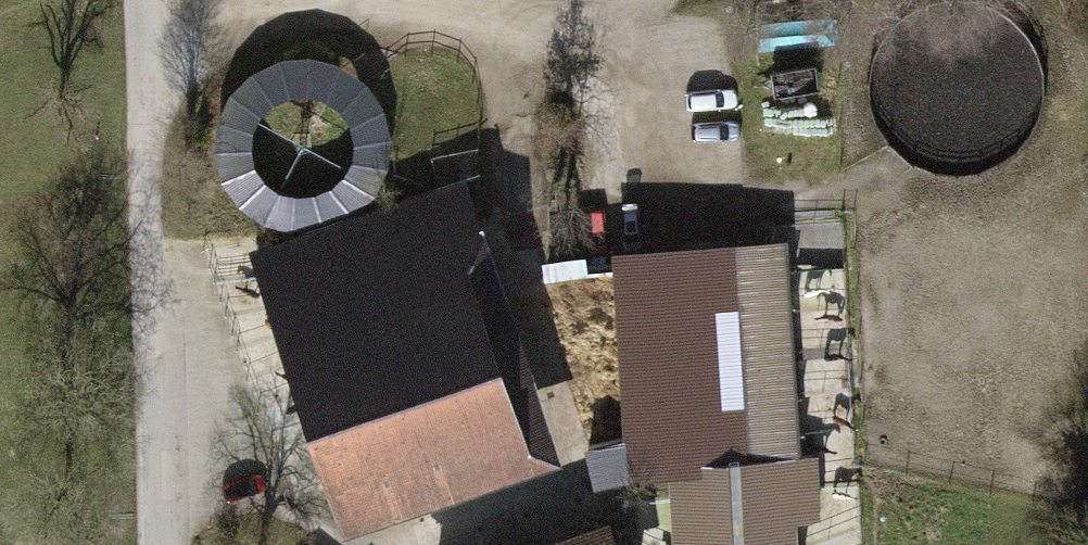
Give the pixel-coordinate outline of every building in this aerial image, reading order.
[(254,257),(352,538),(564,466),(466,184),(254,257)] [(806,518),(828,516),(827,501),(825,457),(803,458),(792,248),(782,249),(622,257),(631,443),(593,455),(604,490),(633,477),(674,475),(677,544),(807,544),(806,518)] [(609,522),(545,544),(618,544),(609,522)]
